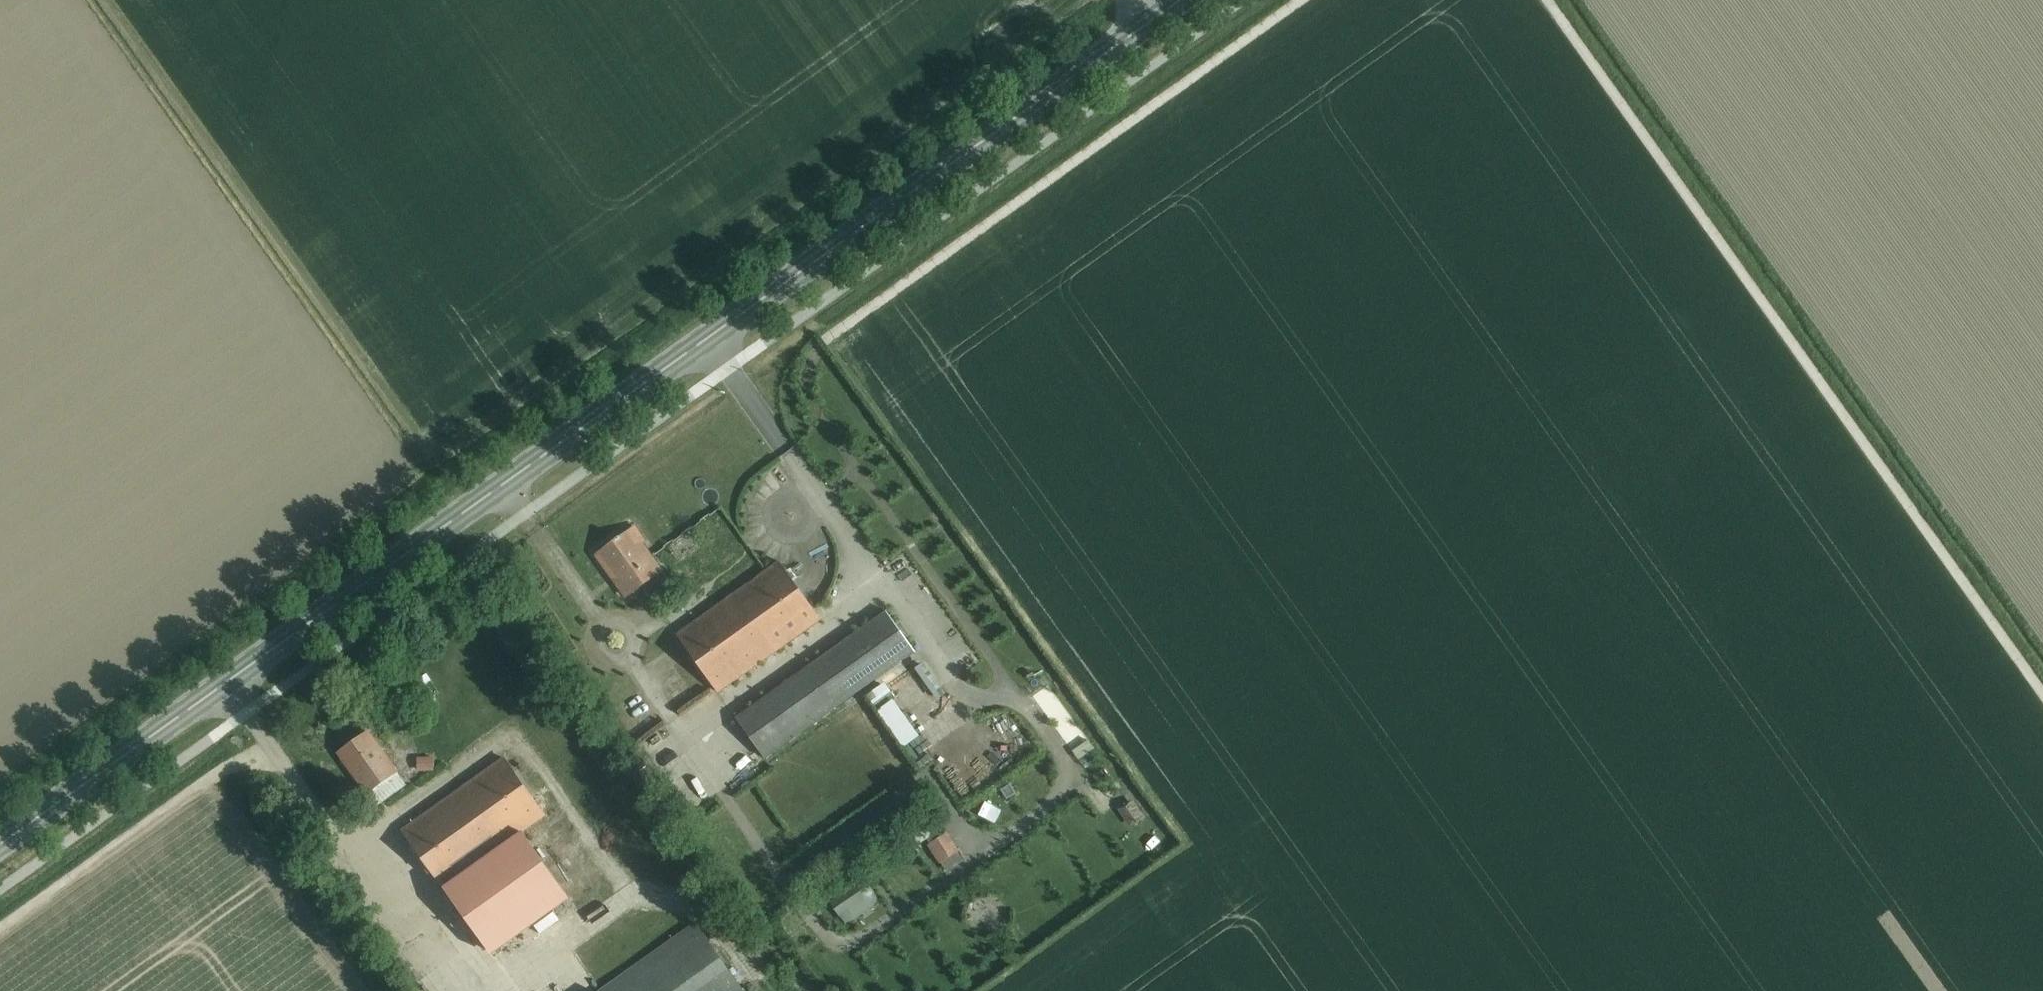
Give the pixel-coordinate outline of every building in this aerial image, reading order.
[(627,596),(662,571),(640,542),(637,544),(628,531),(600,551),(619,579),(616,581),(627,596)] [(719,692),(820,619),(779,562),(678,634),(719,692)] [(766,758),(838,707),(916,651),(887,610),(737,718),(766,758)] [(367,793),(397,771),(369,732),(339,753),(367,793)] [(425,753),(426,777),(447,777),(446,752),(425,753)] [(504,757),(403,830),(444,887),(522,832),(545,815),(504,757)] [(567,895),(522,832),(444,887),(488,951),(567,895)] [(957,839),(938,850),(951,871),(969,860),(957,839)] [(600,990),(744,990),(695,922),(600,990)]
